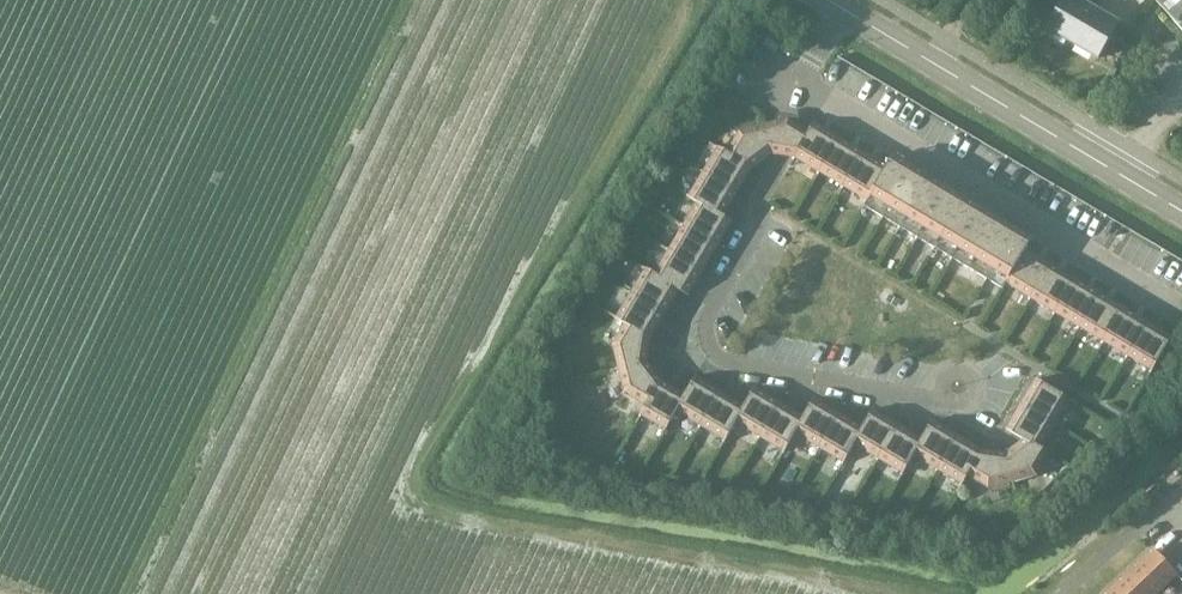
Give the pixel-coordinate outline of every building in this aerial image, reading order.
[(1046,26),(1098,56),(1117,22),(1080,0),(1061,0),(1046,26)] [(1181,34),(1181,0),(1152,0),(1181,34)] [(886,167),(812,123),(806,132),(796,125),(797,119),(792,115),(780,113),(774,115),(773,123),(761,125),(736,132),(731,140),(724,152),(717,145),(686,196),(695,201),(654,273),(646,267),(614,320),(622,325),(610,345),(623,395),(640,404),(637,415),(664,430),(674,413),(724,442),(734,424),(782,452),(794,434),(842,463),(853,446),(901,475),(912,457),(961,485),(965,477),(986,488),(1036,476),(1049,453),(1040,449),(1068,399),(1035,379),(1004,431),(1017,440),(1001,452),(981,449),(930,420),(918,437),(871,408),(858,426),(811,398),(799,414),(751,387),(740,403),(691,375),(679,390),(658,379),(646,361),(650,338),(677,290),(686,296),(730,221),(723,215),(751,166),(769,154),(777,155),(791,157),(865,201),(862,206),(1001,289),(1004,284),(1150,370),(1170,337),(1024,250),(1030,239),(891,157),(886,167)] [(1102,593),(1157,593),(1177,576),(1151,548),(1102,593)]
